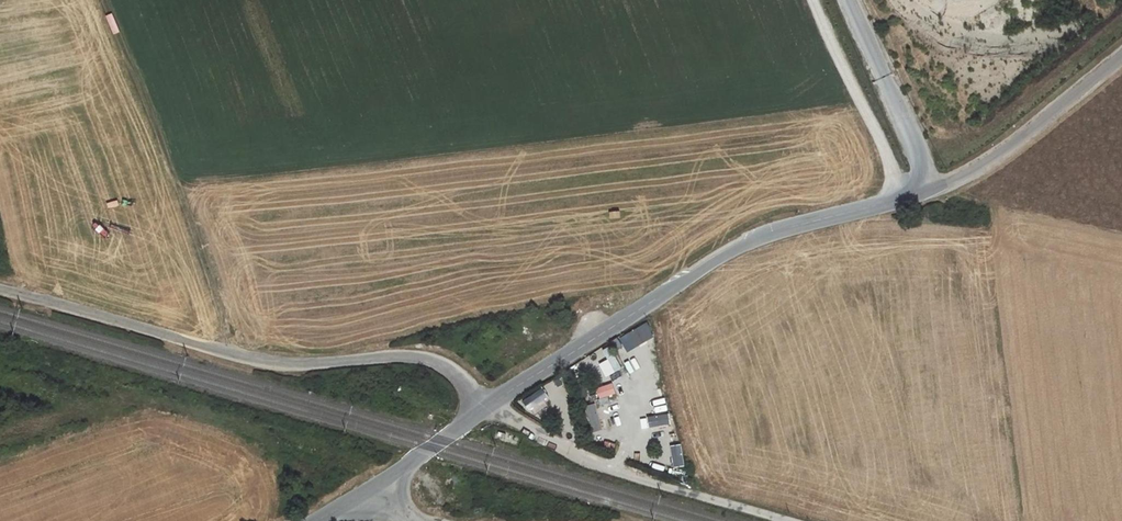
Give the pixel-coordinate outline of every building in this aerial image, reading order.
[(641,325),(619,338),(627,352),(650,338),(641,325)] [(614,352),(590,365),(598,379),(622,366),(614,352)] [(580,364),(565,372),(572,384),(586,376),(580,364)] [(588,433),(602,430),(595,403),(582,406),(588,433)] [(567,413),(559,417),(564,428),(572,424),(567,413)] [(652,426),(668,425),(668,413),(651,414),(652,426)] [(674,441),(660,443),(661,454),(676,452),(674,441)] [(615,445),(607,442),(603,450),(612,453),(615,445)]
